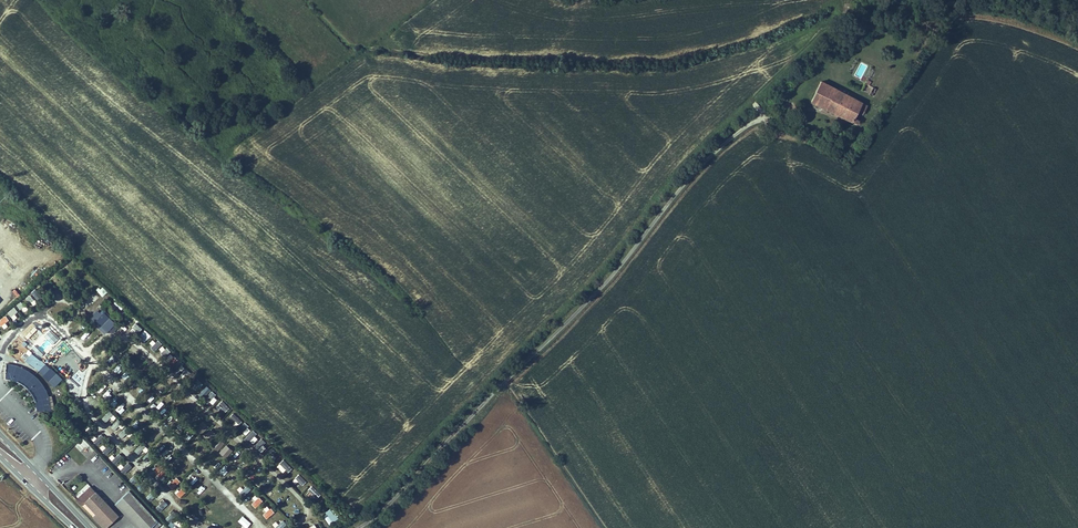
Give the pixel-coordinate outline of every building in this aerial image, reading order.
[(822,81),(811,102),(827,109),(838,89),(822,81)] [(869,84),(864,92),(874,97),(878,89),(869,84)] [(838,89),(827,109),(860,125),(870,106),(838,89)] [(63,282),(58,276),(52,281),(57,287),(63,282)] [(84,302),(88,307),(99,297),(94,293),(84,302)] [(33,301),(30,296),(25,299),(29,304),(33,301)] [(24,308),(20,302),(16,306),(20,311),(24,308)] [(17,313),(14,308),(7,313),(11,318),(17,313)] [(95,322),(107,333),(116,325),(103,313),(95,322)] [(142,325),(138,322),(131,331),(135,335),(142,325)] [(24,338),(33,344),(41,333),(36,329),(33,334),(29,331),(24,338)] [(148,346),(155,351),(161,344),(153,338),(148,346)] [(26,350),(24,349),(28,345),(24,342),(12,354),(18,359),(26,350)] [(54,388),(60,382),(40,362),(34,369),(54,388)] [(16,366),(6,364),(5,379),(13,380),(17,382),(21,384),(25,387),(28,390),(31,394),(34,398),(36,403),(37,407),(37,412),(54,412),(54,403),(52,396),(49,397),(47,392),(43,386),(39,381),(34,376),(29,372),(23,369),(16,366)] [(221,402),(218,407),(226,412),(230,407),(221,402)] [(120,415),(125,410),(120,405),(115,410),(120,415)] [(107,425),(115,417),(109,411),(102,419),(107,425)] [(235,422),(233,425),(236,427),(241,421),(233,413),(230,417),(235,422)] [(110,427),(117,434),(125,426),(118,419),(110,427)] [(201,434),(208,428),(203,422),(196,428),(201,434)] [(239,432),(245,435),(248,429),(243,425),(239,432)] [(210,430),(204,435),(209,441),(216,436),(210,430)] [(187,432),(182,436),(186,440),(191,436),(187,432)] [(253,433),(248,438),(253,443),(258,437),(253,433)] [(101,434),(94,443),(98,447),(105,438),(101,434)] [(261,438),(254,446),(258,450),(265,442),(261,438)] [(99,447),(106,455),(113,449),(107,441),(99,447)] [(135,451),(140,456),(148,449),(142,444),(135,451)] [(210,464),(215,468),(220,460),(215,456),(210,464)] [(295,480),(303,486),(307,481),(299,475),(295,480)] [(176,477),(168,485),(173,490),(181,482),(176,477)] [(248,494),(252,490),(245,483),(241,487),(248,494)] [(75,495),(77,498),(90,486),(88,484),(75,495)] [(180,498),(186,492),(182,487),(175,493),(180,498)] [(316,500),(321,494),(312,487),(307,492),(316,500)] [(120,518),(91,488),(77,502),(82,506),(86,502),(97,513),(92,517),(103,527),(109,527),(120,518)] [(137,527),(153,527),(159,523),(129,492),(115,505),(137,527)] [(256,509),(263,502),(259,498),(252,505),(256,509)] [(163,500),(156,508),(160,512),(168,504),(163,500)] [(267,520),(274,513),(267,506),(264,510),(266,512),(263,515),(267,520)] [(323,513),(328,525),(338,521),(332,509),(323,513)]
